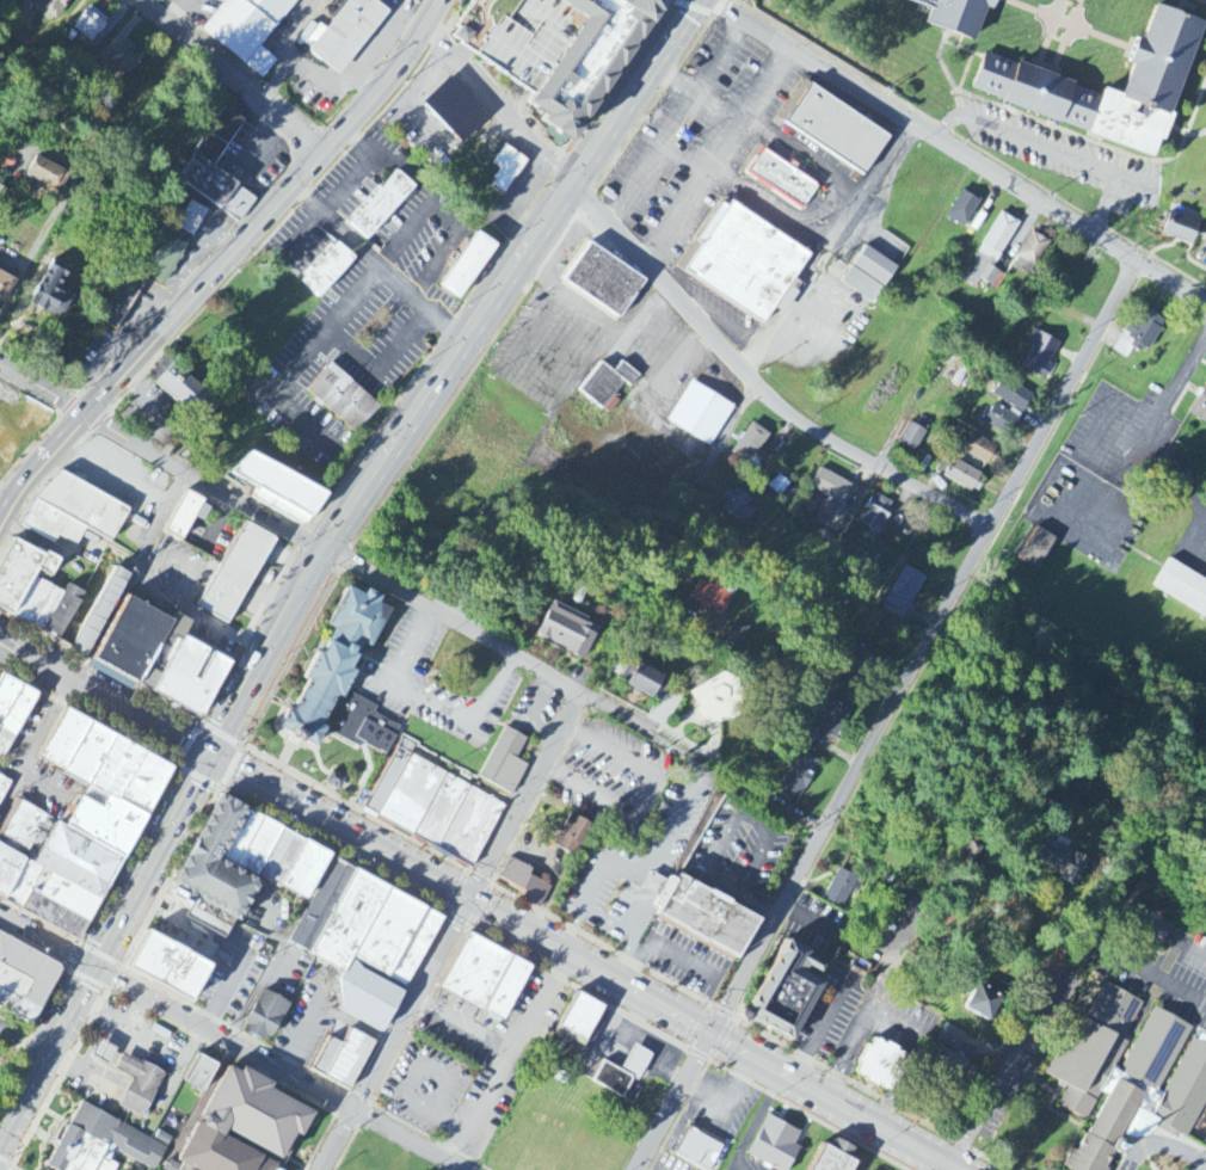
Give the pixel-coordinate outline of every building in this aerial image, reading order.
[(72,0),(39,0),(33,8),(53,24),(72,0)] [(199,26),(261,76),(276,60),(259,47),(297,0),(221,0),(199,26)] [(308,49),(345,0),(375,0),(388,10),(339,73),(308,49)] [(530,92),(524,101),(543,115),(539,121),(571,141),(660,6),(659,0),(469,0),(445,36),(530,92)] [(933,6),(927,20),(970,36),(983,1),(992,5),(994,0),(917,0),(933,6)] [(986,51),(974,85),(1152,153),(1204,19),(1158,1),(1139,53),(1122,93),(1105,86),(1100,94),(986,51)] [(72,31),(92,45),(108,21),(88,7),(72,31)] [(145,56),(126,42),(110,64),(129,79),(145,56)] [(451,76),(424,104),(461,142),(490,115),(451,76)] [(807,80),(781,119),(863,174),(890,135),(807,80)] [(177,183),(241,223),(257,199),(212,171),(243,122),(223,109),(177,183)] [(504,143),(530,161),(505,197),(488,185),(500,167),(492,161),(504,143)] [(765,146),(747,171),(801,209),(818,184),(765,146)] [(26,176),(60,194),(70,175),(36,157),(26,176)] [(393,168),(347,221),(367,238),(412,185),(393,168)] [(947,220),(968,229),(981,200),(961,191),(947,220)] [(811,253),(764,322),(683,267),(730,199),(811,253)] [(195,238),(207,210),(187,202),(176,231),(195,238)] [(1158,233),(1170,203),(1200,214),(1189,245),(1158,233)] [(1020,223),(1001,213),(974,262),(978,264),(967,284),(976,289),(980,282),(998,291),(1005,277),(994,271),(1020,223)] [(475,229),(437,287),(457,300),(496,244),(475,229)] [(1037,269),(1050,242),(1030,232),(1017,259),(1037,269)] [(186,247),(161,234),(140,274),(165,287),(186,247)] [(589,240),(561,282),(617,320),(645,279),(589,240)] [(355,259),(319,297),(300,279),(337,241),(355,259)] [(852,268),(885,289),(897,269),(865,248),(852,268)] [(29,305),(53,318),(65,296),(58,291),(69,271),(53,262),(29,305)] [(883,289),(852,268),(841,284),(873,305),(883,289)] [(0,274),(0,307),(3,308),(15,281),(0,274)] [(1126,359),(1134,347),(1146,355),(1166,324),(1145,310),(1129,335),(1125,333),(1114,352),(1126,359)] [(1043,380),(1061,345),(1034,331),(1027,346),(1032,348),(1021,369),(1043,380)] [(193,426),(215,402),(162,353),(141,377),(193,426)] [(602,361),(580,390),(603,408),(624,381),(633,387),(642,374),(622,359),(614,370),(602,361)] [(382,402),(357,431),(307,389),(331,361),(382,402)] [(691,380),(667,419),(710,445),(734,406),(691,380)] [(993,400),(1026,413),(1033,394),(1000,381),(993,400)] [(1190,418),(1205,426),(1205,385),(1190,418)] [(1018,417),(992,407),(985,426),(1010,435),(1018,417)] [(910,421),(899,445),(917,453),(928,429),(910,421)] [(769,435),(751,425),(732,457),(751,467),(769,435)] [(997,444),(963,432),(956,453),(990,465),(997,444)] [(250,495),(299,524),(307,522),(324,494),(247,454),(229,474),(256,488),(250,495)] [(957,463),(954,469),(943,463),(937,473),(977,496),(987,480),(957,463)] [(59,470),(36,498),(85,526),(110,540),(127,510),(59,470)] [(844,505),(852,484),(818,471),(810,491),(844,505)] [(778,498),(789,485),(778,475),(767,488),(778,498)] [(744,527),(757,509),(733,490),(719,508),(744,527)] [(221,561),(165,532),(186,491),(242,519),(221,561)] [(880,536),(896,505),(874,494),(858,525),(880,536)] [(36,498),(19,526),(54,546),(60,537),(75,546),(85,526),(36,498)] [(829,517),(825,528),(840,534),(848,513),(826,505),(823,514),(829,517)] [(277,538),(261,567),(229,624),(196,605),(221,561),(242,519),(277,538)] [(1019,561),(1040,571),(1056,539),(1036,529),(1019,561)] [(293,547),(278,575),(261,567),(277,538),(293,547)] [(11,615),(0,609),(0,559),(11,540),(39,555),(43,550),(60,560),(49,579),(35,571),(31,574),(11,615)] [(33,628),(84,657),(130,574),(99,558),(81,590),(61,579),(56,587),(33,628)] [(1168,561),(1153,589),(1205,617),(1205,582),(1168,561)] [(909,614),(925,577),(902,567),(887,605),(909,614)] [(31,574),(56,587),(33,628),(11,615),(31,574)] [(713,588),(699,581),(688,603),(722,619),(737,588),(717,578),(713,588)] [(365,587),(362,595),(347,586),(326,627),(332,629),(319,653),(315,651),(301,678),(306,681),(291,707),(287,704),(272,731),(285,738),(283,743),(296,750),(299,745),(312,752),(327,725),(320,721),(336,694),(346,700),(330,731),(359,747),(363,741),(384,752),(398,727),(371,713),(375,706),(345,690),(355,672),(349,670),(362,646),(370,649),(392,610),(379,603),(382,597),(365,587)] [(167,622),(127,601),(92,664),(135,685),(167,622)] [(536,637),(585,659),(599,630),(550,607),(536,637)] [(171,616),(167,622),(135,685),(148,694),(180,634),(185,623),(171,616)] [(727,645),(743,650),(749,628),(733,623),(727,645)] [(228,660),(197,719),(148,694),(180,634),(228,660)] [(849,667),(862,663),(856,645),(843,649),(849,667)] [(620,685),(655,698),(663,675),(628,662),(620,685)] [(3,678),(0,683),(0,760),(3,762),(36,694),(3,678)] [(835,741),(851,711),(828,699),(813,728),(835,741)] [(505,725),(478,776),(510,794),(527,764),(517,758),(528,738),(505,725)] [(112,734),(172,765),(144,814),(87,783),(112,734)] [(402,734),(362,808),(376,817),(411,753),(417,741),(402,734)] [(447,772),(411,753),(376,817),(412,836),(447,772)] [(820,763),(799,753),(782,790),(802,799),(820,763)] [(326,785),(339,792),(346,779),(333,772),(326,785)] [(470,786),(447,772),(412,836),(437,849),(470,786)] [(11,783),(0,778),(0,805),(11,783)] [(87,783),(62,830),(121,861),(144,814),(87,783)] [(470,866),(437,849),(470,786),(504,803),(470,866)] [(164,887),(213,800),(240,815),(214,862),(213,866),(254,888),(233,925),(164,887)] [(16,808),(0,839),(0,842),(35,861),(53,825),(16,808)] [(240,815),(214,862),(316,917),(346,869),(240,815)] [(553,846),(573,859),(593,828),(572,815),(553,846)] [(53,825),(35,861),(0,842),(0,902),(24,915),(33,895),(87,924),(121,861),(62,830),(53,825)] [(961,862),(975,868),(983,848),(970,843),(961,862)] [(1077,887),(1090,862),(1054,845),(1042,871),(1077,887)] [(525,888),(500,874),(511,855),(534,867),(531,873),(552,885),(540,905),(523,894),(525,888)] [(346,869),(316,917),(303,946),(358,975),(367,961),(414,987),(450,925),(346,869)] [(858,878),(838,871),(825,902),(845,910),(858,878)] [(653,880),(645,897),(663,906),(658,915),(662,918),(659,924),(734,967),(759,924),(683,881),(679,887),(675,885),(671,891),(656,881),(653,880)] [(1173,927),(1135,902),(1125,919),(1163,943),(1173,927)] [(786,934),(745,1009),(792,1035),(823,977),(805,967),(807,961),(819,968),(824,957),(812,950),(813,948),(786,934)] [(482,941),(454,992),(519,1028),(547,977),(482,941)] [(119,978),(140,942),(202,977),(181,1012),(119,978)] [(23,1033),(0,1020),(0,943),(56,973),(23,1033)] [(358,1018),(356,987),(365,968),(416,996),(393,1037),(358,1018)] [(1205,1105),(1205,1047),(1193,1040),(1164,1095),(1159,1093),(1192,1029),(1153,1009),(1128,1044),(1124,1042),(1143,1004),(1099,981),(1099,986),(1050,1079),(1068,1088),(1058,1107),(1087,1122),(1101,1094),(1106,1097),(1068,1169),(1108,1169),(1108,1167),(1113,1157),(1114,1153),(1123,1135),(1128,1138),(1150,1139),(1155,1129),(1171,1137),(1188,1138),(1205,1105)] [(1004,998),(977,985),(965,1011),(992,1024),(1004,998)] [(586,1047),(602,1006),(574,995),(558,1037),(586,1047)] [(275,996),(256,1030),(283,1045),(301,1010),(275,996)] [(593,1000),(572,1039),(599,1054),(621,1015),(593,1000)] [(937,1043),(959,1053),(967,1036),(945,1025),(937,1043)] [(327,1074),(358,1091),(383,1046),(364,1035),(357,1047),(346,1041),(327,1074)] [(874,1035),(856,1069),(890,1086),(907,1053),(874,1035)] [(116,1049),(98,1043),(92,1059),(109,1065),(116,1049)] [(593,1083),(623,1099),(632,1081),(638,1084),(653,1056),(634,1046),(621,1072),(603,1063),(593,1083)] [(132,1080),(119,1109),(143,1120),(164,1076),(122,1057),(115,1072),(132,1080)] [(217,1067),(197,1058),(184,1085),(204,1095),(217,1067)] [(125,1154),(117,1169),(53,1169),(49,1168),(85,1103),(174,1153),(171,1160),(186,1169),(187,1166),(183,1164),(235,1069),(320,1115),(291,1165),(230,1132),(228,1137),(282,1166),(280,1169),(153,1169),(125,1154)] [(766,1117),(748,1158),(776,1169),(791,1169),(800,1149),(796,1147),(802,1132),(766,1117)] [(725,1139),(691,1121),(676,1150),(709,1168),(725,1139)] [(849,1161),(854,1150),(835,1141),(831,1151),(821,1146),(810,1169),(850,1169),(853,1163),(849,1161)]
